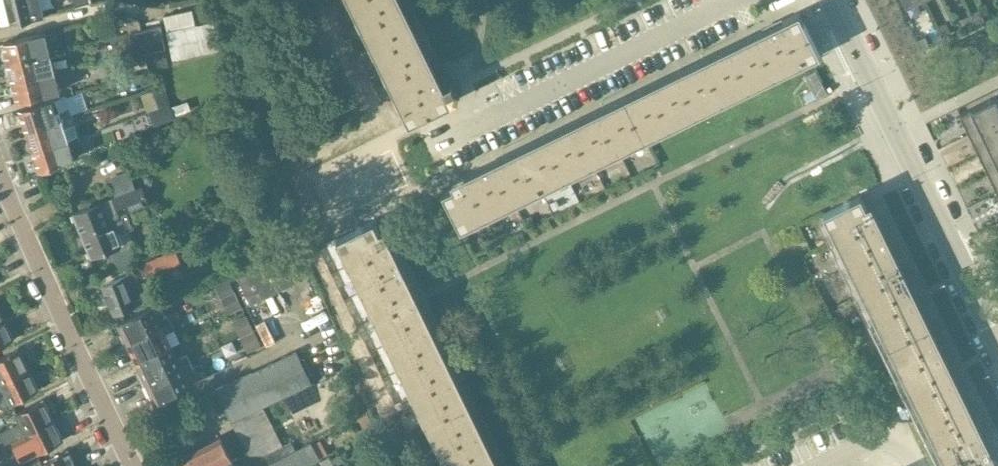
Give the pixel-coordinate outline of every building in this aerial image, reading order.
[(1,24),(11,22),(11,24),(44,16),(42,9),(52,6),(51,0),(0,0),(0,20),(1,24)] [(395,0),(350,0),(409,122),(451,103),(460,98),(447,71),(433,78),(395,0)] [(219,50),(213,22),(195,26),(191,10),(163,16),(167,32),(166,32),(172,59),(219,50)] [(984,20),(979,10),(970,14),(975,24),(984,20)] [(767,33),(628,101),(443,191),(461,228),(819,53),(799,11),(782,19),(782,20),(764,28),(767,33)] [(169,67),(161,27),(152,29),(157,52),(145,54),(148,71),(169,67)] [(45,32),(2,43),(4,50),(1,53),(3,58),(6,60),(7,63),(38,55),(36,45),(47,42),(45,32)] [(930,48),(924,36),(917,40),(922,51),(930,48)] [(38,55),(7,63),(7,65),(5,68),(6,73),(10,75),(12,82),(43,74),(55,71),(52,61),(41,64),(38,55)] [(57,80),(55,71),(43,74),(45,83),(57,80)] [(43,74),(12,82),(12,84),(10,87),(11,92),(15,94),(16,101),(59,90),(57,80),(45,83),(43,74)] [(995,96),(960,114),(969,134),(997,120),(997,101),(995,96)] [(22,122),(25,131),(72,116),(69,107),(59,111),(55,98),(19,110),(19,112),(17,115),(19,121),(22,122)] [(173,115),(170,105),(136,116),(140,127),(173,115)] [(72,116),(25,131),(28,140),(26,143),(28,148),(31,149),(32,150),(57,142),(53,131),(74,125),(72,116)] [(969,134),(979,153),(997,144),(997,120),(969,134)] [(57,142),(32,150),(35,160),(32,163),(34,168),(38,169),(38,171),(64,163),(63,162),(74,158),(71,148),(81,145),(78,136),(57,142)] [(979,153),(988,173),(997,168),(997,144),(979,153)] [(988,173),(997,193),(997,168),(988,173)] [(119,214),(126,211),(149,201),(143,186),(73,214),(82,236),(112,223),(111,222),(121,218),(119,214)] [(925,326),(860,194),(824,212),(948,465),(997,465),(997,464),(993,455),(984,437),(980,439),(925,326)] [(120,245),(115,232),(132,225),(126,211),(119,214),(121,218),(111,222),(112,223),(82,236),(90,257),(120,245)] [(464,404),(374,219),(337,237),(448,465),(494,465),(464,404)] [(115,268),(137,258),(132,245),(110,254),(115,268)] [(237,275),(250,304),(306,277),(292,248),(237,275)] [(181,264),(176,251),(139,265),(144,278),(181,264)] [(132,273),(102,286),(113,314),(144,302),(132,273)] [(235,291),(229,280),(227,276),(214,282),(221,297),(235,291)] [(242,308),(235,291),(221,297),(229,314),(242,308)] [(152,306),(117,322),(127,342),(171,321),(168,315),(158,319),(152,306)] [(253,330),(248,320),(246,315),(232,322),(240,337),(253,330)] [(4,319),(0,321),(0,346),(14,339),(4,319)] [(171,321),(127,342),(136,362),(171,346),(165,333),(174,328),(171,321)] [(261,346),(253,330),(240,337),(248,352),(261,346)] [(171,346),(136,362),(145,381),(190,360),(187,354),(177,358),(171,346)] [(28,368),(19,348),(0,358),(0,382),(28,368)] [(296,350),(216,389),(232,421),(249,454),(265,454),(270,463),(287,454),(262,408),(269,405),(268,404),(311,383),(296,350)] [(190,360),(145,381),(155,401),(189,385),(183,372),(193,367),(190,360)] [(28,368),(0,382),(0,405),(1,407),(39,389),(28,368)] [(856,395),(840,403),(850,424),(866,416),(856,395)] [(8,443),(53,419),(43,399),(16,412),(22,424),(3,433),(0,434),(0,439),(3,445),(8,443)] [(63,439),(53,419),(8,443),(11,450),(16,460),(27,455),(24,447),(31,444),(36,453),(63,439)] [(220,436),(164,465),(217,465),(231,458),(220,436)] [(287,454),(270,463),(271,465),(306,465),(319,459),(310,442),(287,454)] [(68,449),(41,462),(42,465),(76,465),(68,449)]
